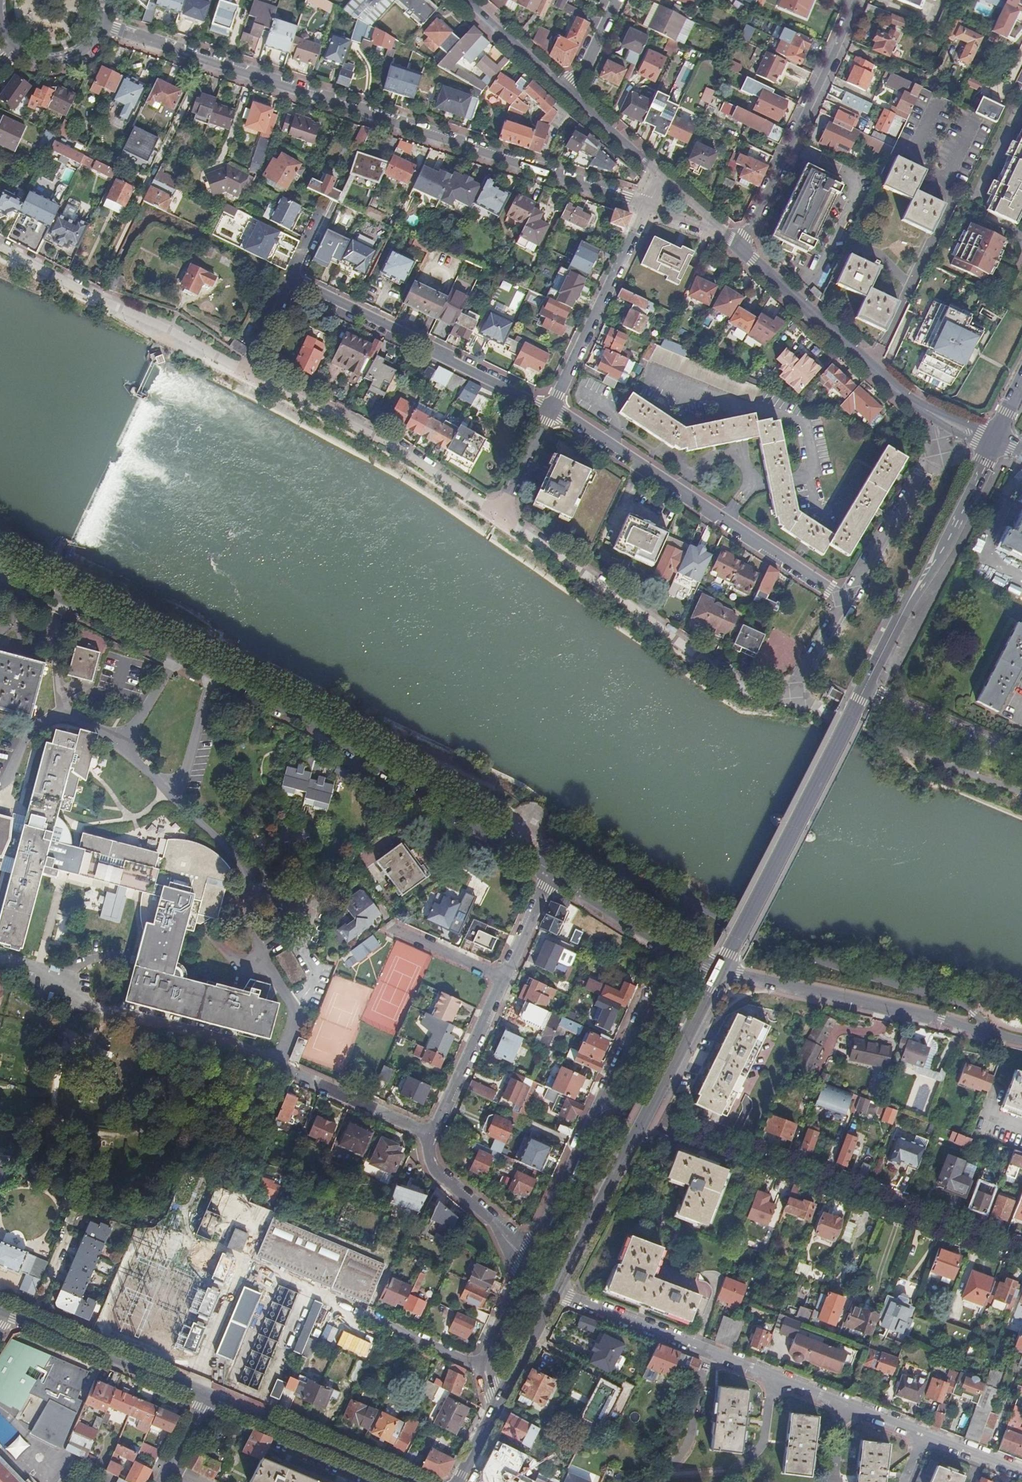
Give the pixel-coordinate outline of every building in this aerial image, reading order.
[(146,11),(150,0),(133,0),(146,11)] [(149,26),(156,7),(179,15),(184,0),(158,0),(157,1),(156,0),(150,0),(146,11),(141,23),(149,26)] [(200,22),(204,10),(208,11),(212,0),(201,0),(200,3),(193,0),(189,0),(184,16),(200,22)] [(307,0),(328,13),(333,6),(323,0),(307,0)] [(342,11),(358,20),(371,28),(394,3),(395,1),(396,0),(352,0),(342,11)] [(395,1),(407,11),(405,13),(404,15),(409,20),(411,18),(412,16),(423,26),(435,12),(422,0),(396,0),(395,1)] [(435,12),(437,10),(426,0),(422,0),(435,12)] [(490,5),(501,14),(504,7),(507,1),(507,0),(492,0),(490,5)] [(517,6),(542,20),(545,14),(549,7),(552,0),(507,0),(507,1),(517,6)] [(567,0),(552,0),(549,7),(567,15),(576,19),(583,23),(586,17),(564,7),(567,0)] [(779,8),(804,19),(812,0),(782,0),(779,8)] [(922,0),(894,0),(917,10),(922,0)] [(1018,0),(1007,0),(1004,6),(1018,12),(1020,13),(1021,14),(1021,10),(1015,7),(1018,0)] [(395,1),(394,3),(405,13),(407,11),(395,1)] [(507,1),(504,7),(513,13),(517,6),(507,1)] [(219,2),(212,26),(230,32),(238,8),(219,2)] [(864,13),(888,23),(892,16),(868,5),(864,13)] [(250,36),(243,34),(241,41),(251,44),(253,38),(260,40),(261,36),(268,38),(273,21),(277,10),(264,6),(263,10),(252,7),(248,17),(255,19),(250,36)] [(670,40),(675,42),(686,19),(658,6),(648,29),(652,31),(662,36),(670,40)] [(1011,26),(1018,12),(1004,6),(998,18),(991,33),(1005,39),(1009,31),(1011,26)] [(549,7),(545,14),(563,22),(567,15),(549,7)] [(753,11),(754,10),(749,8),(744,19),(749,21),(752,14),(753,11)] [(411,18),(421,28),(423,26),(412,16),(411,18)] [(902,30),(905,24),(906,21),(892,16),(888,23),(888,24),(902,30)] [(583,23),(576,19),(565,42),(556,37),(550,47),(534,38),(532,43),(561,68),(569,68),(589,25),(583,23)] [(354,31),(351,41),(361,45),(359,49),(369,52),(371,45),(389,51),(390,50),(394,52),(394,50),(396,46),(397,43),(371,28),(358,20),(354,31)] [(948,39),(947,40),(953,42),(955,39),(967,45),(959,62),(969,66),(982,39),(960,29),(963,23),(957,20),(948,39)] [(268,38),(265,47),(289,55),(291,47),(297,29),(273,21),(268,38)] [(438,48),(447,56),(460,42),(436,21),(424,35),(428,39),(424,44),(434,53),(438,48)] [(876,44),(872,52),(887,58),(897,36),(891,33),(892,30),(881,26),(877,34),(873,43),(876,44)] [(739,41),(746,44),(753,30),(746,27),(743,32),(739,41)] [(469,65),(488,43),(472,28),(460,42),(447,56),(438,67),(482,93),(509,62),(505,58),(496,68),(483,57),(476,66),(487,75),(482,81),(483,82),(482,84),(455,69),(454,71),(451,69),(461,58),(463,60),(462,61),(465,64),(466,63),(469,65)] [(625,61),(635,66),(652,31),(648,29),(644,37),(630,31),(622,47),(629,51),(625,61)] [(783,44),(789,32),(786,30),(780,42),(782,43),(783,44)] [(786,63),(796,67),(798,64),(800,66),(811,43),(789,32),(783,44),(782,43),(776,54),(779,55),(777,59),(786,63)] [(343,66),(351,42),(331,36),(323,61),(343,67),(343,66)] [(675,42),(670,40),(665,49),(675,54),(679,44),(675,42)] [(293,60),(314,67),(321,48),(299,41),(293,60)] [(394,52),(390,68),(403,72),(407,60),(403,59),(404,53),(394,50),(394,52)] [(649,52),(638,75),(654,83),(665,60),(649,52)] [(427,61),(415,54),(412,62),(424,67),(427,61)] [(774,85),(778,77),(780,72),(782,71),(786,63),(777,59),(766,54),(755,76),(774,85)] [(873,67),(856,59),(852,68),(854,68),(846,84),(865,93),(873,76),(869,75),(873,67)] [(601,60),(593,75),(599,78),(599,79),(618,88),(626,72),(601,60)] [(740,66),(729,61),(725,69),(736,74),(740,66)] [(337,85),(346,87),(347,88),(351,74),(353,67),(347,65),(346,67),(343,66),(343,67),(337,85)] [(412,66),(398,108),(409,112),(423,70),(412,66)] [(114,95),(122,78),(102,68),(91,92),(98,96),(101,89),(114,95)] [(489,92),(512,106),(532,83),(524,75),(515,86),(500,76),(489,92)] [(892,107),(889,114),(903,121),(906,122),(921,89),(890,75),(885,86),(903,95),(896,109),(892,107)] [(30,88),(15,78),(0,100),(0,101),(14,110),(30,88)] [(134,114),(145,89),(137,85),(131,82),(122,78),(114,95),(110,103),(120,108),(115,119),(126,125),(132,113),(134,114)] [(651,104),(642,125),(663,134),(670,119),(656,113),(663,99),(660,97),(664,88),(673,93),(677,85),(663,78),(651,104)] [(699,113),(704,116),(706,111),(708,107),(720,81),(712,78),(698,108),(700,110),(699,113)] [(979,87),(980,79),(966,78),(966,86),(979,87)] [(774,92),(747,80),(741,92),(752,96),(752,95),(760,99),(754,112),(778,123),(787,104),(772,97),(774,92)] [(172,111),(180,93),(157,81),(146,104),(158,110),(160,105),(172,111)] [(510,109),(508,115),(528,124),(530,118),(524,115),(528,108),(520,104),(526,96),(537,107),(537,108),(542,113),(531,126),(536,129),(537,124),(552,109),(556,104),(534,84),(532,83),(512,106),(510,109)] [(67,117),(76,97),(57,88),(57,90),(55,94),(48,108),(67,117)] [(46,110),(53,93),(55,94),(57,90),(44,89),(41,94),(37,91),(34,98),(32,97),(28,108),(35,111),(37,106),(46,110)] [(436,110),(472,122),(479,101),(443,89),(436,110)] [(620,114),(642,125),(651,104),(629,94),(620,114)] [(862,113),(867,104),(845,94),(841,103),(862,113)] [(208,124),(214,105),(216,101),(202,97),(200,103),(196,102),(194,108),(198,109),(196,115),(194,122),(208,126),(208,124)] [(1001,113),(1003,109),(982,99),(975,114),(988,121),(996,124),(1001,113)] [(747,127),(744,133),(746,134),(750,128),(755,131),(754,132),(766,137),(765,140),(778,146),(785,132),(724,103),(719,113),(747,127)] [(556,104),(552,109),(557,114),(552,120),(558,125),(567,114),(556,104)] [(229,131),(235,112),(214,105),(208,124),(229,131)] [(271,137),(276,120),(277,117),(271,115),(272,111),(254,105),(246,128),(269,137),(271,137)] [(840,108),(834,121),(854,130),(860,118),(840,108)] [(529,151),(539,155),(542,145),(545,136),(549,125),(552,120),(557,114),(552,109),(537,124),(536,129),(534,133),(529,151)] [(889,114),(884,112),(875,129),(885,134),(890,124),(899,129),(903,121),(889,114)] [(314,146),(320,126),(307,121),(307,119),(296,116),(295,119),(287,116),(282,132),(289,134),(289,136),(292,137),(292,139),(314,146)] [(25,129),(3,119),(0,125),(0,146),(14,153),(25,129)] [(674,119),(666,136),(686,145),(694,128),(674,119)] [(66,139),(73,126),(65,122),(58,135),(66,139)] [(534,133),(505,123),(499,142),(529,151),(534,133)] [(566,148),(571,151),(578,155),(579,152),(589,134),(579,125),(566,148)] [(828,125),(819,144),(834,152),(843,132),(828,125)] [(872,139),(848,127),(846,131),(871,143),(867,150),(878,155),(881,149),(886,152),(884,157),(888,159),(893,149),(890,148),(886,146),(880,143),(872,139)] [(362,150),(371,131),(363,128),(354,146),(362,150)] [(892,132),(886,146),(890,148),(891,145),(894,147),(899,135),(892,132)] [(599,152),(602,146),(589,134),(579,152),(594,160),(599,152)] [(872,139),(880,143),(882,138),(874,134),(872,139)] [(1017,146),(1012,143),(1006,156),(1011,159),(999,185),(993,182),(987,196),(993,199),(986,212),(1014,225),(1020,212),(1021,213),(1021,136),(1017,146)] [(261,166),(269,143),(260,140),(258,147),(255,146),(251,158),(254,159),(250,170),(258,172),(261,166)] [(393,157),(387,154),(390,147),(375,140),(366,158),(381,165),(387,168),(393,157)] [(84,157),(55,143),(50,152),(80,167),(80,165),(84,157)] [(143,177),(153,156),(128,143),(118,164),(143,177)] [(738,145),(735,151),(747,157),(751,148),(739,143),(738,145)] [(393,157),(396,149),(397,148),(391,146),(390,147),(387,154),(393,157)] [(689,162),(709,171),(716,155),(696,146),(689,162)] [(407,186),(416,168),(400,160),(403,153),(396,149),(393,157),(387,168),(385,172),(384,175),(407,186)] [(579,152),(578,155),(592,163),(594,160),(579,152)] [(592,163),(590,167),(610,173),(614,166),(599,152),(594,160),(592,163)] [(303,171),(298,169),(299,167),(281,156),(280,158),(275,155),(272,161),(272,162),(263,178),(286,190),(292,179),(297,181),(303,171)] [(92,171),(96,163),(84,157),(80,165),(92,171)] [(729,163),(737,166),(739,161),(731,158),(729,163)] [(873,176),(879,178),(887,161),(881,158),(873,176)] [(895,158),(881,188),(910,201),(900,222),(930,236),(944,207),(916,193),(925,173),(895,158)] [(748,159),(743,169),(763,178),(767,168),(748,159)] [(116,172),(96,163),(92,171),(112,181),(116,172)] [(237,197),(248,176),(226,164),(226,174),(219,176),(218,173),(205,177),(211,196),(225,191),(237,197)] [(614,166),(610,173),(615,175),(618,170),(614,166)] [(806,166),(771,239),(783,244),(780,250),(791,256),(794,250),(805,255),(808,250),(811,252),(815,244),(811,242),(834,196),(837,198),(841,189),(838,188),(840,183),(806,166)] [(440,202),(452,177),(440,172),(439,173),(438,176),(432,173),(422,168),(412,190),(440,202)] [(739,179),(741,180),(748,184),(758,189),(763,178),(743,169),(739,179)] [(472,205),(480,187),(471,183),(472,181),(463,177),(462,179),(453,174),(452,177),(440,202),(450,208),(454,201),(470,209),(472,205)] [(177,191),(179,185),(171,181),(170,181),(157,175),(154,182),(176,193),(177,191)] [(330,190),(334,181),(326,177),(322,186),(311,181),(307,190),(321,197),(336,203),(340,194),(330,190)] [(495,184),(485,178),(480,187),(472,205),(499,219),(510,197),(493,188),(495,184)] [(721,179),(714,194),(720,197),(726,186),(733,189),(735,185),(721,179)] [(167,211),(176,193),(154,182),(144,203),(170,215),(171,213),(167,211)] [(125,209),(133,191),(116,183),(107,200),(125,209)] [(440,202),(412,190),(408,197),(436,210),(439,205),(440,202)] [(25,203),(4,193),(0,194),(0,220),(5,218),(7,215),(11,214),(18,217),(19,215),(25,203)] [(57,213),(60,207),(30,193),(25,203),(19,215),(49,230),(56,215),(57,213)] [(525,227),(533,211),(536,206),(517,196),(506,218),(525,227)] [(289,232),(301,209),(281,198),(276,208),(269,222),(289,232)] [(269,222),(276,208),(270,204),(262,218),(269,222)] [(590,215),(568,204),(560,220),(583,230),(590,215)] [(234,218),(238,211),(225,205),(221,212),(223,213),(234,218)] [(355,224),(352,222),(352,220),(350,219),(353,211),(342,206),(338,216),(337,216),(333,224),(351,232),(355,224)] [(373,220),(376,213),(367,209),(364,216),(373,220)] [(541,215),(533,211),(525,227),(516,245),(525,250),(529,242),(538,247),(547,227),(537,222),(541,215)] [(624,230),(631,217),(614,211),(609,225),(624,230)] [(78,250),(89,227),(76,221),(74,224),(56,215),(49,230),(46,235),(55,239),(53,243),(67,250),(70,246),(78,250)] [(274,244),(277,239),(280,233),(258,222),(257,226),(244,251),(265,262),(267,259),(270,258),(274,251),(273,247),(274,244)] [(1005,241),(981,229),(971,225),(951,266),(985,282),(991,268),(995,270),(998,264),(994,262),(997,257),(1005,241)] [(336,261),(346,239),(321,228),(308,261),(326,269),(330,258),(336,261)] [(619,241),(623,234),(608,229),(606,237),(619,241)] [(565,251),(570,241),(564,239),(564,238),(554,233),(549,244),(565,251)] [(53,243),(55,239),(46,235),(43,242),(51,246),(53,243)] [(678,287),(694,254),(681,248),(680,251),(654,239),(641,266),(667,279),(666,281),(678,287)] [(364,277),(376,252),(350,240),(340,261),(341,262),(340,263),(341,266),(346,269),(349,268),(350,266),(354,268),(358,270),(357,273),(364,277)] [(427,256),(431,247),(421,242),(419,241),(415,250),(427,256)] [(73,261),(78,250),(70,246),(67,250),(53,243),(51,246),(50,250),(73,261)] [(404,285),(413,267),(389,255),(380,274),(404,285)] [(849,256),(835,285),(864,299),(854,319),(884,333),(898,304),(869,290),(874,279),(876,280),(882,268),(873,263),(872,267),(849,256)] [(229,269),(233,261),(223,257),(219,264),(229,269)] [(197,296),(203,284),(212,288),(216,280),(191,268),(182,288),(197,296)] [(527,290),(534,275),(526,272),(519,286),(527,290)] [(114,294),(119,278),(112,276),(107,292),(114,294)] [(578,292),(582,285),(567,278),(559,294),(576,302),(581,293),(578,292)] [(691,292),(697,279),(694,278),(688,291),(691,292)] [(709,304),(716,288),(697,279),(691,292),(689,295),(691,299),(706,306),(709,304)] [(438,318),(447,299),(414,284),(403,305),(436,321),(438,318)] [(809,292),(817,300),(821,295),(813,288),(809,292)] [(506,290),(504,298),(512,300),(514,293),(506,290)] [(654,305),(622,290),(618,298),(650,314),(654,305)] [(460,316),(468,299),(451,291),(447,299),(438,318),(455,326),(460,316)] [(759,303),(765,306),(768,301),(763,298),(759,303)] [(555,312),(558,304),(551,301),(547,309),(555,312)] [(918,372),(951,388),(983,334),(968,327),(971,320),(933,303),(914,343),(928,350),(918,372)] [(565,320),(570,310),(558,304),(555,312),(547,309),(546,308),(542,309),(539,315),(540,318),(546,321),(542,329),(561,338),(565,329),(561,327),(559,326),(562,319),(565,320)] [(497,312),(507,316),(509,308),(500,305),(497,312)] [(757,321),(738,309),(728,324),(747,336),(757,321)] [(469,341),(480,317),(466,310),(462,318),(460,316),(455,326),(450,336),(456,338),(457,336),(469,341)] [(506,337),(510,329),(513,323),(489,311),(478,334),(501,345),(502,344),(510,348),(507,353),(518,358),(524,346),(506,337)] [(639,336),(647,319),(630,312),(623,328),(639,336)] [(669,330),(676,316),(669,313),(665,320),(659,317),(656,324),(662,327),(669,330)] [(774,321),(761,314),(759,316),(772,324),(774,321)] [(747,336),(746,338),(764,348),(765,347),(785,325),(775,319),(774,321),(772,324),(759,316),(757,321),(747,336)] [(696,364),(702,352),(696,349),(708,326),(703,324),(688,351),(684,359),(696,364)] [(627,338),(610,331),(611,329),(604,326),(600,335),(607,338),(604,345),(606,346),(611,348),(609,353),(619,357),(627,338)] [(664,341),(669,330),(662,327),(661,329),(665,331),(660,340),(660,342),(659,345),(644,337),(642,342),(656,347),(660,349),(664,341)] [(359,372),(371,347),(346,335),(334,360),(359,372)] [(313,376),(322,356),(311,351),(315,343),(307,339),(295,368),(313,376)] [(247,350),(234,341),(229,348),(242,357),(247,350)] [(688,351),(664,341),(660,349),(684,359),(688,351)] [(651,356),(655,349),(649,346),(642,342),(640,345),(646,349),(645,352),(651,356)] [(550,357),(525,344),(524,346),(518,358),(514,365),(525,371),(527,367),(541,374),(550,357)] [(745,383),(724,375),(711,370),(703,366),(696,364),(684,359),(660,349),(656,347),(655,349),(651,356),(649,361),(710,385),(753,403),(759,389),(745,383)] [(621,374),(627,361),(619,357),(609,353),(606,351),(597,373),(606,377),(617,383),(624,386),(628,377),(621,374)] [(806,386),(820,371),(804,357),(799,363),(786,351),(777,361),(783,366),(779,370),(783,374),(780,378),(798,394),(805,385),(806,386)] [(367,381),(363,390),(381,398),(393,370),(379,364),(381,359),(370,354),(360,378),(367,381)] [(720,359),(712,354),(707,361),(715,366),(720,359)] [(833,389),(843,378),(831,367),(820,379),(826,384),(823,388),(829,393),(833,389)] [(446,389),(450,381),(453,375),(439,368),(436,373),(429,386),(443,394),(446,389)] [(429,386),(436,373),(429,369),(422,382),(429,386)] [(463,387),(466,382),(453,375),(450,381),(463,387)] [(613,390),(617,383),(606,377),(603,384),(613,390)] [(845,400),(855,389),(843,378),(833,389),(845,400)] [(826,384),(820,379),(817,382),(823,388),(826,384)] [(470,409),(478,396),(481,389),(469,383),(454,405),(468,413),(470,409)] [(880,409),(857,389),(841,407),(849,414),(853,409),(867,421),(865,424),(871,429),(881,419),(876,414),(880,409)] [(484,417),(492,403),(478,396),(470,409),(484,417)] [(796,514),(778,423),(771,424),(770,421),(756,424),(754,416),(705,426),(684,431),(631,396),(619,415),(672,450),(673,448),(679,452),(686,451),(686,453),(729,444),(758,438),(771,502),(775,519),(776,519),(778,526),(781,529),(781,530),(822,557),(828,546),(848,558),(886,493),(906,460),(886,448),(834,538),(812,524),(796,514)] [(406,428),(415,412),(407,408),(408,405),(401,401),(394,412),(397,413),(393,420),(406,428)] [(420,436),(428,420),(415,412),(406,428),(406,429),(420,436)] [(433,444),(442,427),(428,420),(420,436),(433,444)] [(462,424),(456,435),(447,451),(472,465),(485,441),(466,430),(467,427),(462,424)] [(447,451),(456,435),(442,427),(433,444),(447,451)] [(556,457),(579,468),(583,457),(560,442),(557,449),(559,450),(556,457)] [(579,468),(556,457),(534,504),(570,521),(583,493),(586,488),(592,474),(579,468)] [(1013,535),(1008,532),(1000,548),(1008,552),(1008,553),(1021,560),(1021,518),(1013,535)] [(667,537),(627,519),(615,547),(655,565),(663,546),(667,537)] [(684,559),(690,547),(667,537),(663,546),(668,548),(656,575),(669,581),(673,572),(677,574),(684,559)] [(700,584),(712,557),(706,554),(704,553),(697,550),(696,549),(690,547),(684,559),(677,574),(684,578),(683,579),(692,583),(693,581),(700,584)] [(750,597),(759,576),(753,573),(746,570),(748,567),(741,564),(734,561),(727,557),(729,554),(722,551),(712,572),(718,575),(717,578),(731,584),(738,587),(736,590),(750,597)] [(771,591),(779,574),(770,568),(760,589),(763,590),(764,587),(771,591)] [(779,600),(769,595),(771,591),(764,587),(763,590),(760,589),(754,602),(777,613),(783,600),(780,598),(779,600)] [(737,616),(725,610),(724,612),(721,610),(721,609),(721,607),(720,605),(718,604),(716,605),(714,605),(714,607),(711,606),(713,602),(703,597),(697,608),(701,610),(698,618),(699,622),(705,625),(703,630),(714,635),(714,633),(723,637),(727,628),(731,629),(737,616)] [(1017,625),(977,702),(998,713),(1009,691),(1012,693),(1013,690),(1015,688),(1011,686),(1021,665),(1021,627),(1017,625)] [(757,656),(766,637),(743,626),(733,649),(740,652),(742,649),(757,656)] [(101,654),(78,648),(70,677),(94,683),(101,654)] [(757,656),(742,649),(740,652),(756,659),(757,656)] [(0,654),(0,712),(30,720),(45,666),(0,654)] [(697,671),(693,668),(686,678),(690,681),(697,671)] [(836,704),(841,697),(830,691),(826,699),(836,704)] [(723,704),(730,693),(727,692),(720,702),(723,704)] [(93,742),(56,732),(52,746),(47,744),(24,827),(13,824),(13,822),(0,818),(0,860),(2,861),(4,858),(15,861),(0,920),(0,946),(10,949),(10,951),(20,954),(20,952),(22,952),(42,878),(57,882),(59,872),(106,885),(101,907),(116,911),(122,889),(144,894),(142,898),(140,908),(140,918),(140,925),(145,926),(124,1004),(169,1016),(269,1042),(278,1006),(266,1003),(270,987),(255,983),(250,991),(248,998),(185,982),(186,980),(186,977),(185,973),(183,970),(179,967),(176,966),(185,933),(194,935),(196,926),(198,918),(211,921),(217,923),(225,891),(227,892),(227,886),(230,875),(224,868),(219,862),(214,857),(204,851),(193,846),(185,844),(179,843),(168,843),(162,862),(157,861),(158,857),(84,837),(80,851),(72,849),(72,842),(71,837),(69,831),(67,826),(61,821),(58,819),(61,811),(72,814),(81,780),(83,773),(80,773),(81,768),(84,769),(86,762),(89,755),(92,749),(93,742)] [(98,743),(93,742),(92,749),(89,755),(86,762),(84,769),(81,768),(80,773),(83,773),(81,780),(87,784),(98,743)] [(310,789),(333,796),(336,782),(329,781),(329,784),(326,783),(327,780),(321,778),(324,764),(316,763),(317,756),(310,755),(306,768),(300,766),(300,770),(296,769),(297,766),(290,764),(287,777),(311,783),(310,789)] [(334,796),(333,796),(310,789),(311,783),(287,777),(286,777),(285,780),(286,781),(283,795),(307,801),(306,807),(329,814),(332,799),(334,800),(334,796)] [(425,880),(400,846),(375,864),(401,898),(425,880)] [(365,852),(357,860),(365,869),(373,861),(365,852)] [(472,892),(481,894),(485,883),(471,879),(466,894),(471,895),(472,892)] [(353,901),(349,899),(345,913),(352,922),(344,928),(343,926),(335,932),(345,946),(365,931),(363,929),(380,917),(362,894),(353,901)] [(465,914),(468,907),(443,896),(439,905),(434,903),(426,921),(449,931),(450,928),(457,931),(465,914)] [(551,904),(540,929),(555,936),(569,905),(563,901),(551,904)] [(488,925),(474,919),(465,939),(473,943),(492,951),(497,938),(485,933),(488,925)] [(583,934),(575,931),(570,942),(577,946),(583,934)] [(379,946),(371,936),(349,952),(352,957),(344,963),(349,969),(356,962),(357,963),(379,946)] [(576,956),(545,942),(533,968),(551,976),(555,965),(569,971),(576,956)] [(291,949),(277,957),(294,987),(308,978),(291,949)] [(589,981),(581,977),(576,987),(585,990),(589,981)] [(528,979),(519,1000),(542,1010),(551,990),(528,979)] [(589,980),(589,981),(585,990),(599,997),(620,1007),(624,1008),(634,988),(623,984),(619,994),(589,980)] [(461,1002),(441,993),(434,1008),(436,1010),(433,1017),(450,1025),(453,1019),(452,1016),(453,1013),(456,1014),(461,1002)] [(620,1007),(599,997),(594,1007),(602,1011),(595,1027),(608,1033),(620,1007)] [(450,1025),(433,1017),(426,1013),(425,1017),(422,1016),(421,1019),(424,1020),(422,1023),(435,1034),(432,1040),(431,1039),(427,1050),(444,1058),(453,1037),(449,1036),(453,1026),(450,1025)] [(539,1047),(548,1050),(550,1045),(552,1041),(562,1019),(551,1014),(541,1037),(543,1038),(539,1047)] [(835,1021),(821,1014),(794,1066),(800,1069),(799,1072),(810,1079),(818,1063),(812,1059),(818,1048),(820,1049),(835,1021)] [(662,1018),(654,1015),(646,1033),(654,1036),(662,1018)] [(768,1028),(746,1018),(745,1020),(738,1016),(694,1105),(704,1110),(705,1107),(725,1117),(768,1028)] [(582,1028),(562,1019),(552,1041),(559,1045),(566,1030),(579,1036),(582,1028)] [(934,1032),(903,1025),(896,1059),(902,1061),(900,1066),(911,1069),(912,1065),(921,1068),(927,1052),(931,1040),(934,1032)] [(521,1039),(505,1032),(494,1056),(511,1063),(521,1039)] [(582,1045),(574,1063),(599,1074),(602,1066),(599,1065),(608,1043),(607,1042),(599,1039),(589,1034),(585,1046),(582,1045)] [(298,1063),(307,1041),(299,1038),(290,1060),(298,1063)] [(935,1042),(931,1040),(927,1052),(935,1055),(937,1051),(937,1047),(935,1042)] [(891,1049),(855,1041),(851,1061),(887,1069),(891,1049)] [(444,1058),(427,1050),(418,1046),(414,1057),(439,1069),(444,1058)] [(927,1052),(921,1068),(930,1071),(935,1055),(927,1052)] [(988,1092),(994,1078),(987,1075),(988,1073),(979,1070),(978,1071),(973,1069),(973,1067),(966,1065),(959,1084),(981,1092),(982,1090),(988,1092)] [(393,1070),(386,1067),(381,1079),(387,1082),(393,1070)] [(562,1069),(552,1091),(575,1102),(579,1092),(577,1091),(578,1088),(581,1090),(586,1079),(562,1069)] [(943,1083),(947,1071),(941,1069),(939,1074),(941,1075),(939,1082),(943,1083)] [(514,1105),(521,1108),(528,1095),(530,1090),(521,1086),(524,1079),(514,1074),(508,1087),(506,1092),(503,1099),(501,1098),(498,1105),(511,1111),(514,1105)] [(1013,1075),(1002,1106),(1021,1114),(1021,1078),(1013,1075)] [(427,1097),(431,1088),(411,1078),(407,1088),(427,1097)] [(471,1082),(467,1091),(491,1102),(496,1092),(471,1082)] [(546,1089),(533,1083),(531,1088),(538,1091),(544,1094),(546,1089)] [(850,1095),(824,1085),(818,1103),(844,1113),(850,1095)] [(531,1088),(530,1090),(528,1095),(534,1099),(538,1091),(531,1088)] [(296,1099),(286,1095),(275,1121),(286,1125),(290,1114),(292,1115),(291,1118),(294,1121),(293,1124),(306,1129),(311,1116),(309,1115),(312,1109),(303,1105),(300,1105),(299,1107),(294,1105),(296,1099)] [(521,1108),(518,1115),(526,1118),(534,1099),(528,1095),(521,1108)] [(325,1099),(318,1096),(313,1109),(320,1112),(325,1099)] [(575,1114),(580,1117),(583,1108),(559,1097),(551,1114),(571,1122),(575,1114)] [(897,1112),(885,1108),(859,1098),(857,1105),(855,1110),(865,1114),(866,1111),(883,1117),(882,1122),(892,1126),(897,1112)] [(490,1150),(501,1155),(518,1115),(511,1111),(506,1122),(495,1118),(487,1136),(495,1140),(490,1150)] [(484,1134),(487,1136),(495,1118),(492,1116),(488,1117),(482,1131),(484,1134)] [(769,1116),(763,1132),(790,1142),(795,1126),(769,1116)] [(317,1118),(309,1134),(311,1135),(310,1137),(327,1145),(336,1126),(317,1118)] [(373,1134),(349,1123),(340,1146),(362,1156),(373,1134)] [(809,1131),(818,1134),(820,1130),(811,1126),(809,1131)] [(559,1134),(570,1138),(573,1132),(562,1127),(559,1134)] [(811,1153),(818,1134),(809,1131),(802,1149),(811,1153)] [(949,1141),(955,1143),(958,1135),(952,1133),(949,1141)] [(847,1136),(839,1154),(836,1164),(846,1168),(857,1140),(856,1140),(857,1137),(849,1134),(848,1136),(847,1136)] [(968,1148),(971,1140),(958,1135),(955,1143),(968,1148)] [(914,1145),(926,1149),(928,1142),(916,1138),(914,1145)] [(398,1146),(382,1139),(371,1164),(394,1175),(402,1155),(395,1152),(398,1146)] [(519,1163),(540,1173),(551,1149),(530,1139),(519,1163)] [(905,1164),(918,1169),(926,1149),(914,1145),(897,1139),(888,1162),(900,1166),(901,1163),(901,1161),(906,1163),(905,1164)] [(492,1159),(498,1161),(501,1155),(490,1150),(474,1143),(471,1149),(479,1152),(470,1171),(483,1177),(492,1159)] [(1021,1171),(1021,1154),(1014,1151),(1004,1177),(1014,1180),(1018,1169),(1021,1171)] [(728,1172),(677,1153),(668,1179),(688,1187),(678,1216),(707,1227),(728,1172)] [(967,1164),(949,1157),(946,1166),(944,1165),(937,1184),(952,1190),(951,1193),(965,1199),(978,1164),(968,1160),(967,1164)] [(859,1177),(865,1180),(870,1169),(863,1166),(859,1177)] [(535,1182),(518,1173),(510,1190),(518,1194),(519,1192),(528,1196),(535,1182)] [(257,1177),(254,1188),(265,1191),(264,1193),(276,1197),(279,1187),(272,1185),(273,1182),(257,1177)] [(472,1186),(477,1191),(481,1186),(477,1181),(472,1186)] [(769,1185),(762,1182),(755,1199),(770,1205),(776,1188),(773,1186),(774,1183),(770,1182),(769,1185)] [(986,1225),(990,1216),(991,1212),(987,1210),(994,1190),(979,1184),(976,1193),(978,1194),(972,1209),(981,1213),(982,1209),(986,1210),(980,1223),(986,1225)] [(426,1195),(398,1185),(391,1202),(418,1212),(426,1195)] [(800,1188),(794,1186),(782,1219),(788,1222),(791,1214),(798,1217),(798,1218),(809,1222),(815,1206),(804,1202),(803,1205),(795,1202),(800,1188)] [(192,1236),(212,1243),(230,1195),(210,1187),(192,1236)] [(1013,1218),(1021,1221),(1021,1192),(1013,1218)] [(986,1225),(993,1228),(996,1218),(1007,1222),(1011,1210),(995,1204),(991,1216),(990,1216),(986,1225)] [(443,1211),(435,1208),(429,1222),(452,1231),(456,1219),(444,1209),(443,1211)] [(78,1213),(70,1210),(65,1223),(72,1226),(78,1213)] [(385,1266),(370,1260),(272,1218),(257,1256),(357,1298),(369,1304),(385,1266)] [(841,1222),(830,1218),(830,1221),(822,1218),(816,1235),(833,1242),(841,1222)] [(840,1241),(849,1243),(855,1224),(847,1221),(840,1241)] [(99,1227),(90,1223),(84,1237),(83,1236),(82,1241),(75,1259),(74,1258),(70,1267),(71,1268),(63,1286),(62,1286),(61,1290),(62,1290),(56,1302),(56,1305),(58,1307),(88,1320),(96,1301),(95,1301),(95,1302),(88,1299),(86,1302),(81,1298),(86,1286),(87,1285),(87,1284),(97,1260),(98,1260),(99,1258),(98,1257),(110,1228),(101,1224),(99,1227)] [(247,1233),(235,1228),(227,1246),(240,1251),(247,1233)] [(750,1233),(744,1230),(738,1246),(745,1249),(750,1233)] [(652,1280),(658,1263),(662,1250),(630,1237),(620,1266),(617,1265),(608,1291),(689,1322),(699,1297),(652,1280)] [(0,1241),(0,1267),(18,1274),(20,1271),(27,1253),(27,1252),(0,1241)] [(738,1246),(736,1253),(742,1256),(745,1249),(738,1246)] [(961,1258),(939,1250),(931,1272),(953,1280),(961,1258)] [(198,1278),(221,1288),(234,1257),(220,1252),(217,1259),(208,1256),(198,1278)] [(26,1273),(41,1280),(49,1262),(27,1253),(20,1271),(26,1273)] [(652,1280),(699,1297),(709,1300),(712,1295),(712,1293),(710,1289),(709,1286),(705,1283),(699,1281),(699,1275),(678,1271),(658,1263),(652,1280)] [(498,1296),(503,1286),(490,1280),(493,1274),(484,1270),(485,1268),(477,1264),(468,1282),(487,1291),(498,1296)] [(811,1268),(799,1264),(795,1274),(807,1278),(811,1268)] [(41,1280),(26,1273),(19,1290),(34,1296),(41,1280)] [(993,1283),(994,1281),(972,1273),(963,1299),(985,1307),(985,1306),(993,1283)] [(424,1275),(419,1274),(410,1293),(413,1295),(414,1292),(416,1293),(424,1275)] [(388,1279),(378,1300),(393,1306),(394,1303),(403,1307),(411,1289),(388,1279)] [(726,1280),(719,1299),(728,1303),(727,1307),(735,1310),(738,1309),(746,1287),(726,1280)] [(1000,1286),(993,1283),(985,1306),(991,1308),(991,1310),(1004,1315),(1005,1312),(1010,1315),(1021,1286),(1007,1281),(1005,1286),(1000,1285),(1000,1286)] [(487,1291),(468,1282),(460,1299),(480,1308),(487,1291)] [(208,1321),(217,1291),(191,1283),(182,1314),(208,1321)] [(299,1293),(288,1289),(278,1285),(272,1301),(265,1318),(258,1333),(252,1350),(245,1366),(238,1382),(248,1387),(258,1391),(265,1374),(272,1358),(278,1342),(285,1326),(292,1310),(299,1293)] [(260,1294),(243,1288),(216,1354),(226,1358),(232,1360),(260,1294)] [(818,1309),(815,1308),(813,1313),(810,1321),(819,1325),(821,1321),(835,1327),(838,1317),(841,1309),(844,1300),(829,1294),(821,1315),(816,1313),(818,1309)] [(425,1303),(410,1296),(403,1310),(419,1317),(425,1303)] [(897,1301),(887,1297),(879,1318),(884,1320),(883,1323),(883,1325),(883,1327),(884,1327),(892,1330),(894,1331),(895,1331),(902,1334),(898,1343),(903,1345),(913,1321),(909,1319),(913,1309),(909,1307),(910,1306),(907,1304),(909,1301),(908,1300),(899,1297),(898,1297),(897,1301)] [(300,1354),(302,1355),(308,1339),(323,1304),(315,1300),(293,1351),(300,1354)] [(867,1313),(852,1307),(845,1326),(870,1336),(879,1312),(869,1309),(867,1313)] [(474,1321),(485,1326),(490,1315),(476,1309),(472,1319),(474,1321)] [(810,1321),(813,1313),(806,1309),(804,1315),(797,1312),(794,1321),(801,1323),(808,1326),(810,1321)] [(332,1316),(323,1312),(311,1336),(321,1340),(332,1316)] [(1012,1340),(1017,1342),(1020,1335),(1021,1329),(1021,1312),(1012,1340)] [(472,1319),(457,1313),(453,1323),(450,1321),(448,1324),(449,1324),(448,1327),(450,1328),(449,1332),(466,1340),(474,1321),(472,1319)] [(786,1318),(780,1315),(775,1330),(780,1332),(786,1318)] [(331,1345),(341,1320),(332,1316),(321,1340),(331,1345)] [(600,1324),(582,1317),(578,1327),(593,1333),(595,1326),(599,1327),(600,1324)] [(724,1317),(715,1343),(722,1346),(734,1351),(745,1321),(740,1319),(738,1322),(724,1317)] [(801,1323),(794,1321),(786,1318),(780,1332),(780,1333),(795,1338),(789,1353),(790,1354),(797,1336),(795,1335),(801,1323)] [(339,1348),(352,1324),(341,1320),(331,1345),(339,1348)] [(193,1356),(204,1326),(190,1321),(187,1329),(178,1326),(170,1347),(193,1356)] [(971,1332),(945,1323),(944,1327),(939,1339),(966,1348),(971,1332)] [(360,1328),(352,1324),(339,1348),(349,1353),(360,1328)] [(370,1332),(360,1328),(349,1353),(359,1357),(370,1332)] [(762,1352),(763,1348),(768,1334),(762,1332),(762,1331),(757,1329),(750,1347),(762,1352)] [(379,1336),(370,1332),(359,1357),(368,1361),(379,1336)] [(611,1373),(626,1344),(604,1333),(589,1362),(611,1373)] [(763,1348),(768,1350),(772,1336),(768,1334),(763,1348)] [(846,1353),(797,1336),(790,1354),(792,1355),(792,1358),(792,1360),(794,1362),(795,1363),(797,1364),(799,1363),(801,1362),(803,1360),(838,1373),(846,1353)] [(308,1339),(302,1355),(310,1358),(317,1342),(309,1339),(308,1339)] [(673,1352),(658,1346),(646,1368),(669,1377),(679,1354),(673,1352)] [(976,1349),(970,1347),(966,1357),(973,1357),(976,1349)] [(898,1359),(868,1348),(862,1365),(876,1370),(877,1367),(893,1373),(898,1359)] [(19,1411),(30,1394),(43,1372),(4,1350),(0,1356),(0,1400),(19,1411)] [(431,1356),(418,1350),(417,1353),(430,1359),(431,1356)] [(43,1372),(30,1394),(42,1399),(45,1395),(50,1398),(48,1401),(33,1430),(59,1443),(72,1412),(77,1414),(82,1401),(78,1398),(89,1371),(52,1356),(43,1372)] [(700,1362),(691,1359),(686,1372),(694,1376),(700,1362)] [(357,1383),(367,1364),(357,1360),(349,1379),(357,1383)] [(464,1372),(451,1365),(443,1389),(458,1397),(465,1379),(462,1378),(464,1372)] [(108,1386),(94,1380),(85,1403),(106,1412),(108,1407),(115,1389),(121,1374),(114,1371),(108,1386)] [(555,1383),(533,1372),(532,1371),(526,1384),(520,1395),(543,1406),(555,1383)] [(960,1374),(953,1372),(950,1379),(949,1382),(956,1384),(960,1374)] [(916,1403),(925,1378),(918,1376),(917,1377),(915,1376),(914,1378),(903,1374),(895,1396),(916,1403)] [(977,1404),(984,1385),(978,1383),(979,1380),(978,1378),(975,1377),(973,1378),(972,1380),(967,1378),(968,1376),(960,1374),(956,1384),(953,1395),(961,1398),(963,1394),(972,1398),(971,1402),(977,1404)] [(435,1376),(431,1375),(427,1382),(433,1385),(436,1379),(435,1376)] [(313,1405),(320,1388),(313,1385),(314,1383),(299,1377),(295,1387),(304,1391),(300,1400),(313,1405)] [(599,1378),(578,1418),(603,1431),(624,1391),(599,1378)] [(929,1379),(925,1378),(916,1403),(920,1405),(929,1379)] [(286,1382),(277,1379),(269,1396),(278,1399),(286,1382)] [(945,1392),(953,1395),(956,1384),(949,1382),(948,1382),(947,1385),(933,1380),(927,1398),(932,1399),(932,1397),(942,1400),(945,1392)] [(433,1385),(427,1382),(419,1397),(432,1403),(439,1388),(433,1385)] [(979,1444),(991,1413),(999,1391),(984,1385),(977,1404),(964,1439),(970,1441),(979,1444)] [(326,1390),(320,1388),(313,1405),(324,1409),(327,1402),(331,1403),(332,1400),(337,1401),(340,1393),(327,1388),(326,1390)] [(749,1391),(719,1388),(712,1450),(742,1454),(746,1421),(749,1391)] [(136,1398),(115,1389),(108,1407),(129,1415),(136,1398)] [(158,1407),(136,1398),(129,1415),(150,1424),(158,1407)] [(460,1418),(465,1408),(448,1399),(436,1424),(456,1435),(463,1420),(460,1418)] [(368,1430),(377,1412),(352,1401),(344,1419),(368,1430)] [(932,1426),(940,1429),(948,1407),(944,1405),(939,1406),(932,1426)] [(1021,1437),(1021,1432),(1016,1430),(1021,1413),(1021,1408),(1015,1406),(1006,1431),(1021,1437)] [(180,1417),(158,1407),(150,1424),(171,1433),(180,1417)] [(469,1409),(465,1408),(460,1418),(463,1420),(469,1409)] [(979,1444),(987,1447),(998,1416),(991,1413),(979,1444)] [(405,1426),(382,1414),(372,1434),(395,1445),(401,1433),(405,1426)] [(537,1428),(511,1414),(505,1426),(501,1434),(528,1447),(537,1428)] [(818,1418),(791,1415),(783,1474),(810,1478),(814,1447),(818,1418)] [(75,1427),(66,1449),(85,1460),(103,1420),(97,1417),(92,1429),(87,1430),(77,1426),(75,1427)] [(262,1457),(271,1438),(254,1431),(244,1451),(261,1459),(262,1457)] [(1021,1461),(1021,1437),(1006,1431),(1000,1447),(1017,1454),(1015,1458),(1021,1461)] [(401,1433),(395,1445),(394,1447),(404,1452),(411,1439),(401,1433)] [(17,1435),(4,1449),(14,1459),(28,1445),(17,1435)] [(862,1442),(857,1481),(885,1481),(886,1474),(889,1445),(862,1442)] [(161,1452),(142,1443),(138,1453),(140,1455),(156,1462),(161,1452)] [(495,1452),(507,1456),(510,1447),(498,1443),(495,1452)] [(138,1453),(117,1444),(106,1470),(118,1476),(122,1467),(115,1463),(118,1454),(131,1460),(133,1459),(135,1456),(139,1458),(140,1455),(138,1453)] [(1009,1456),(1015,1458),(1017,1454),(1000,1447),(998,1452),(1009,1456)] [(447,1475),(454,1461),(431,1450),(420,1470),(427,1473),(439,1478),(447,1475)] [(220,1464),(195,1451),(188,1466),(212,1479),(220,1464)] [(262,1457),(261,1459),(249,1481),(319,1481),(262,1457)] [(937,1467),(938,1464),(931,1461),(926,1471),(934,1474),(937,1467)] [(0,1462),(0,1481),(19,1481),(0,1462)] [(129,1481),(146,1481),(151,1473),(152,1471),(135,1462),(126,1481),(129,1481)] [(937,1467),(934,1474),(930,1481),(963,1481),(964,1478),(937,1467)] [(926,1471),(922,1469),(916,1481),(930,1481),(934,1474),(926,1471)] [(565,1472),(560,1481),(587,1481),(565,1472)] [(537,1479),(542,1481),(548,1481),(549,1479),(539,1474),(537,1479)]
